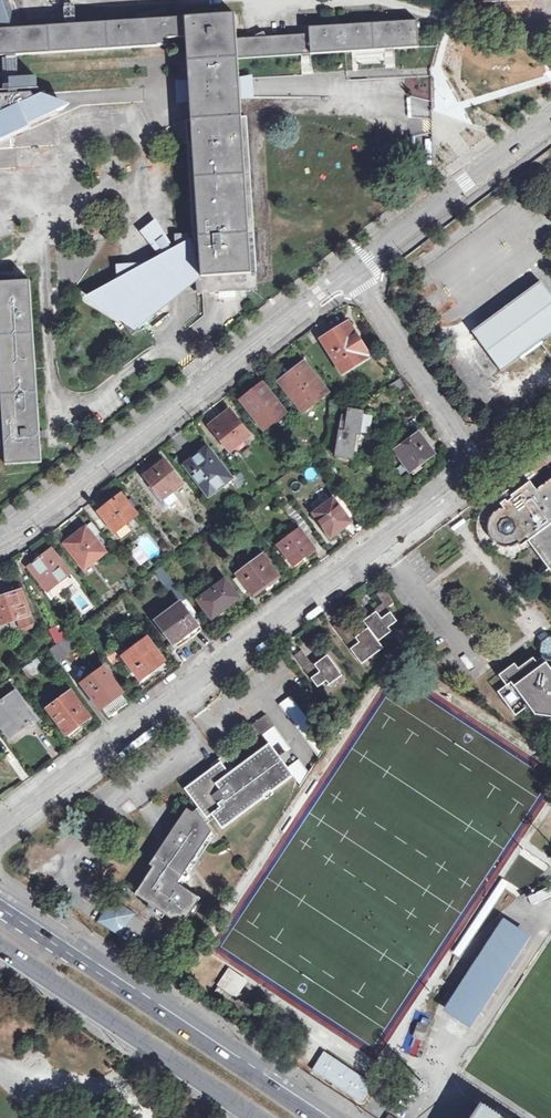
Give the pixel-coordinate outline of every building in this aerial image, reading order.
[(185,21),(185,17),(14,28),(5,1),(0,3),(0,56),(17,55),(170,47),(171,39),(186,37),(185,21)] [(185,21),(186,37),(192,119),(203,294),(253,290),(242,117),(238,58),(243,58),(242,39),(241,17),(185,21)] [(313,35),(242,39),(243,58),(421,47),(418,22),(313,27),(313,35)] [(9,56),(11,86),(6,86),(6,92),(39,90),(38,77),(19,78),(17,55),(9,56)] [(189,79),(176,80),(177,101),(190,101),(189,79)] [(60,114),(59,112),(64,109),(42,93),(14,95),(0,96),(0,138),(10,138),(60,114)] [(408,116),(429,116),(429,98),(407,99),(408,116)] [(242,117),(253,290),(259,290),(248,116),(242,117)] [(192,119),(187,121),(195,243),(197,279),(198,294),(203,294),(192,119)] [(0,138),(0,150),(17,149),(17,137),(10,138),(0,138)] [(197,279),(195,243),(189,244),(189,235),(176,236),(177,245),(160,258),(151,264),(117,266),(119,285),(94,298),(122,319),(124,318),(128,323),(125,326),(133,336),(158,315),(171,314),(171,303),(190,288),(187,284),(193,279),(197,279)] [(8,466),(44,463),(30,280),(0,283),(0,356),(8,466)] [(503,371),(521,358),(528,369),(537,380),(539,378),(544,374),(546,373),(543,368),(550,363),(550,296),(540,282),(473,331),(503,371)] [(321,339),(342,373),(370,356),(349,322),(321,339)] [(283,385),(303,411),(327,393),(304,363),(293,372),(296,375),(283,385)] [(242,401),(264,428),(285,412),(263,384),(242,401)] [(348,409),(345,432),(339,431),(336,456),(352,458),(355,433),(358,434),(362,411),(348,409)] [(211,425),(231,450),(250,435),(230,410),(211,425)] [(396,450),(411,470),(433,454),(419,434),(396,450)] [(231,479),(208,448),(186,465),(209,495),(231,479)] [(145,476),(163,498),(182,483),(165,461),(145,476)] [(244,484),(236,475),(231,479),(238,488),(244,484)] [(519,544),(521,546),(528,541),(550,572),(550,479),(537,490),(530,481),(511,496),(513,498),(507,502),(506,500),(500,504),(503,508),(500,509),(494,513),(488,524),(489,531),(491,540),(504,547),(511,547),(517,545),(519,544)] [(511,496),(507,490),(502,494),(506,500),(507,502),(513,498),(511,496)] [(314,513),(331,536),(351,522),(348,518),(353,514),(339,494),(314,513)] [(114,531),(136,515),(121,496),(100,512),(114,531)] [(311,531),(286,497),(279,501),(300,529),(304,535),(305,536),(311,531)] [(98,530),(92,522),(86,526),(92,535),(98,530)] [(92,535),(86,526),(64,543),(84,569),(106,552),(92,535)] [(278,545),(293,565),(315,549),(305,536),(304,535),(300,529),(278,545)] [(146,532),(134,541),(150,561),(162,551),(146,532)] [(44,585),(47,590),(70,573),(66,568),(51,549),(29,567),(44,585)] [(278,576),(262,555),(232,577),(243,592),(248,588),(253,595),(278,576)] [(203,622),(161,567),(156,570),(180,603),(192,619),(198,626),(203,622)] [(198,599),(212,618),(239,598),(225,579),(198,599)] [(341,620),(334,626),(342,638),(359,660),(367,654),(370,657),(371,658),(371,657),(372,658),(373,659),(377,658),(378,656),(378,652),(384,648),(379,641),(385,637),(387,638),(390,637),(392,634),(391,632),(391,631),(389,627),(397,621),(388,608),(394,602),(384,589),(376,594),(383,603),(375,610),(376,612),(377,614),(374,616),(373,614),(364,621),(369,628),(359,635),(361,637),(358,639),(356,637),(353,633),(351,634),(342,622),(341,620)] [(9,622),(30,615),(29,610),(22,591),(0,598),(0,625),(9,622)] [(157,620),(178,648),(194,636),(201,631),(198,626),(192,619),(180,603),(157,620)] [(9,622),(11,628),(16,630),(22,627),(25,629),(32,627),(33,623),(30,615),(9,622)] [(319,642),(331,634),(326,627),(315,636),(319,642)] [(549,636),(546,631),(538,637),(541,642),(549,636)] [(57,661),(75,647),(67,635),(56,644),(48,650),(57,661)] [(549,636),(541,642),(540,652),(542,655),(540,657),(541,658),(536,662),(533,658),(518,669),(514,663),(499,675),(506,686),(498,692),(516,716),(529,706),(535,715),(550,717),(550,636),(549,636)] [(122,656),(140,679),(162,662),(164,661),(147,637),(122,656)] [(302,650),(294,656),(318,687),(327,681),(329,684),(330,685),(333,686),(335,685),(337,683),(336,680),(342,676),(343,675),(342,674),(328,655),(318,662),(320,664),(317,667),(315,664),(313,662),(312,663),(302,650)] [(359,660),(362,664),(371,658),(370,657),(367,654),(359,660)] [(20,670),(27,679),(43,667),(36,658),(20,670)] [(82,683),(100,708),(122,692),(104,667),(82,683)] [(10,737),(35,718),(15,691),(0,703),(0,724),(10,737)] [(47,709),(67,735),(89,718),(79,704),(69,692),(47,709)] [(281,705),(319,758),(330,741),(324,734),(321,736),(292,696),(281,705)] [(266,715),(266,714),(251,725),(260,737),(263,735),(275,726),(274,726),(266,715)] [(275,726),(263,735),(268,741),(293,776),(301,785),(310,772),(276,725),(275,726)] [(223,828),(293,776),(268,741),(233,768),(228,772),(219,759),(211,765),(213,768),(185,789),(207,819),(213,815),(223,828)] [(223,756),(219,759),(228,772),(233,768),(223,756)] [(145,880),(174,901),(165,914),(178,923),(190,906),(195,908),(201,898),(178,883),(187,870),(197,856),(213,832),(197,810),(193,812),(188,808),(169,837),(159,851),(150,865),(154,867),(145,880)] [(145,880),(136,894),(165,914),(174,901),(145,880)] [(531,902),(550,897),(547,889),(529,894),(531,902)] [(98,922),(120,936),(121,936),(135,914),(135,913),(113,899),(113,898),(112,899),(98,921),(98,922)] [(54,909),(45,903),(42,907),(51,914),(54,909)] [(178,923),(183,926),(195,908),(190,906),(178,923)] [(447,1009),(452,1012),(509,924),(510,923),(505,920),(447,1009)] [(446,1010),(472,1027),(531,937),(510,923),(509,924),(452,1012),(447,1009),(446,1010)] [(218,984),(237,997),(247,981),(229,969),(218,984)] [(313,1069),(362,1101),(374,1084),(325,1051),(313,1069)] [(479,1104),(470,1117),(500,1117),(479,1104)]
